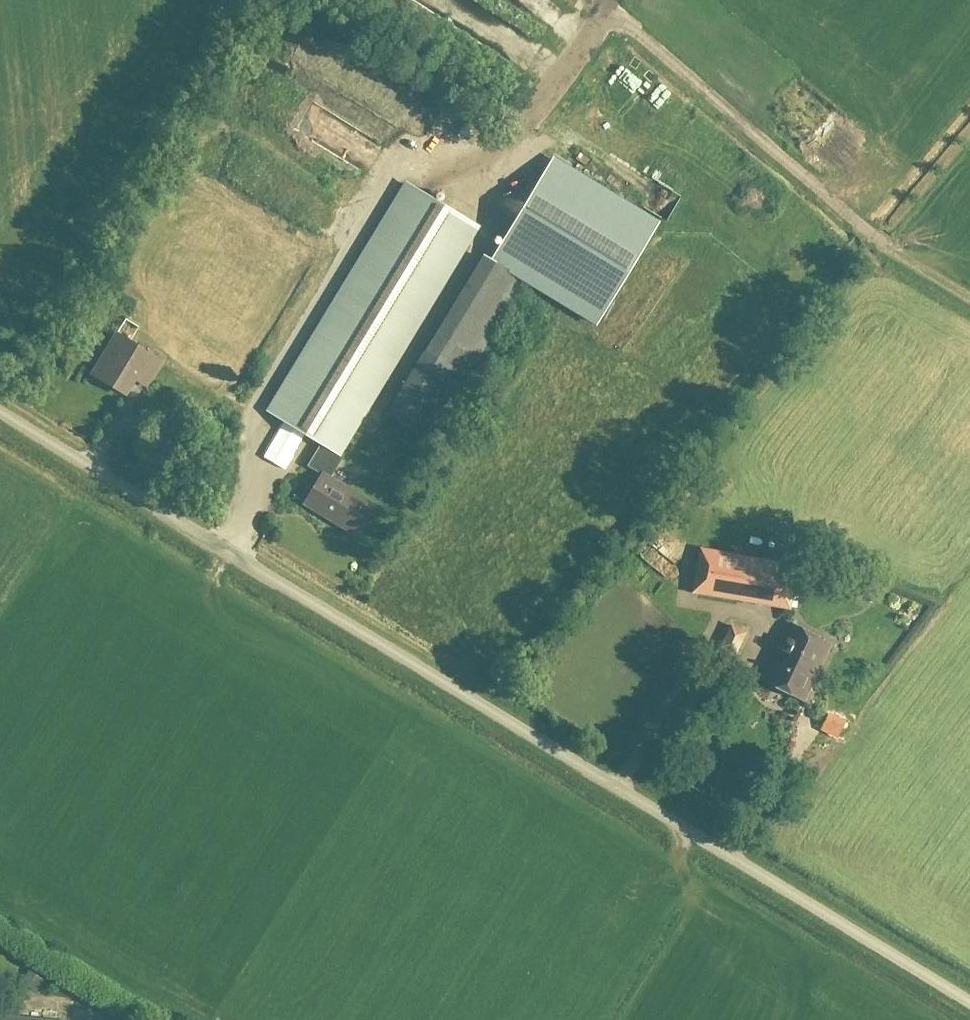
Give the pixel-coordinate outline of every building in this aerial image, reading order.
[(265,77),(252,103),(277,116),(291,90),(265,77)] [(340,143),(376,167),(385,153),(307,101),(292,122),(335,150),(340,143)] [(595,325),(605,308),(656,224),(552,161),(501,245),(491,262),(595,325)] [(343,457),(340,455),(480,230),(410,186),(296,370),(293,369),(267,411),(321,444),(307,467),(321,476),(303,504),(356,537),(374,507),(329,479),(343,457)] [(156,371),(161,362),(116,334),(94,371),(106,378),(103,383),(125,395),(144,364),(156,371)] [(387,416),(428,441),(477,359),(448,341),(437,360),(426,353),(425,352),(387,416)] [(671,576),(681,566),(659,546),(650,555),(671,576)] [(790,567),(705,552),(699,551),(692,593),(698,594),(783,609),(789,610),(796,567),(790,566),(790,567)] [(831,645),(810,635),(788,624),(760,682),(804,703),(831,645)] [(727,645),(742,652),(751,633),(735,626),(727,645)] [(820,729),(838,738),(844,725),(827,716),(820,729)] [(41,996),(49,980),(32,972),(25,988),(41,996)]
